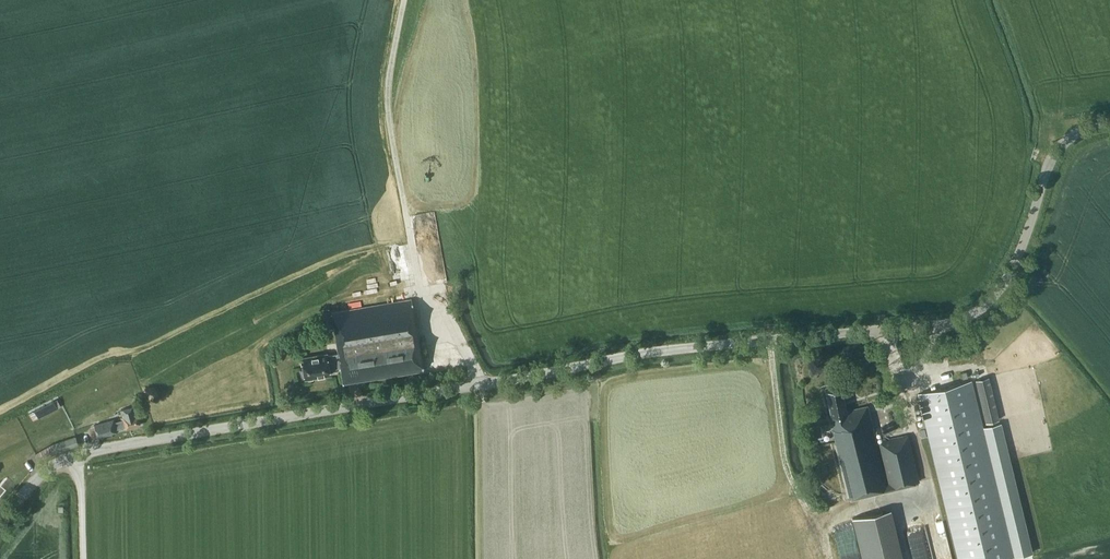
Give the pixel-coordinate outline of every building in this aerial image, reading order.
[(313,378),(332,375),(331,368),(341,367),(344,383),(353,382),(424,370),(411,299),(332,312),(338,352),(325,354),(325,352),(317,353),(317,354),(301,357),(306,379),(308,379),(309,379),(312,379),(313,378)] [(976,379),(986,422),(999,419),(989,376),(976,379)] [(958,558),(1002,558),(1014,556),(972,380),(918,393),(958,558)] [(848,498),(919,480),(908,435),(877,442),(868,405),(847,410),(841,385),(824,389),(833,428),(832,429),(834,440),(832,440),(848,498)] [(37,409),(41,417),(51,411),(47,404),(37,409)] [(140,424),(137,413),(136,413),(134,407),(120,411),(122,417),(121,417),(122,419),(116,421),(115,419),(96,424),(100,436),(119,430),(118,428),(124,427),(124,429),(140,424)] [(810,427),(812,435),(823,432),(821,425),(810,427)] [(56,442),(59,450),(79,443),(76,435),(56,442)] [(889,507),(851,515),(858,550),(865,549),(867,558),(868,558),(881,556),(882,558),(899,558),(889,507)] [(930,544),(948,541),(944,518),(926,521),(930,544)]
